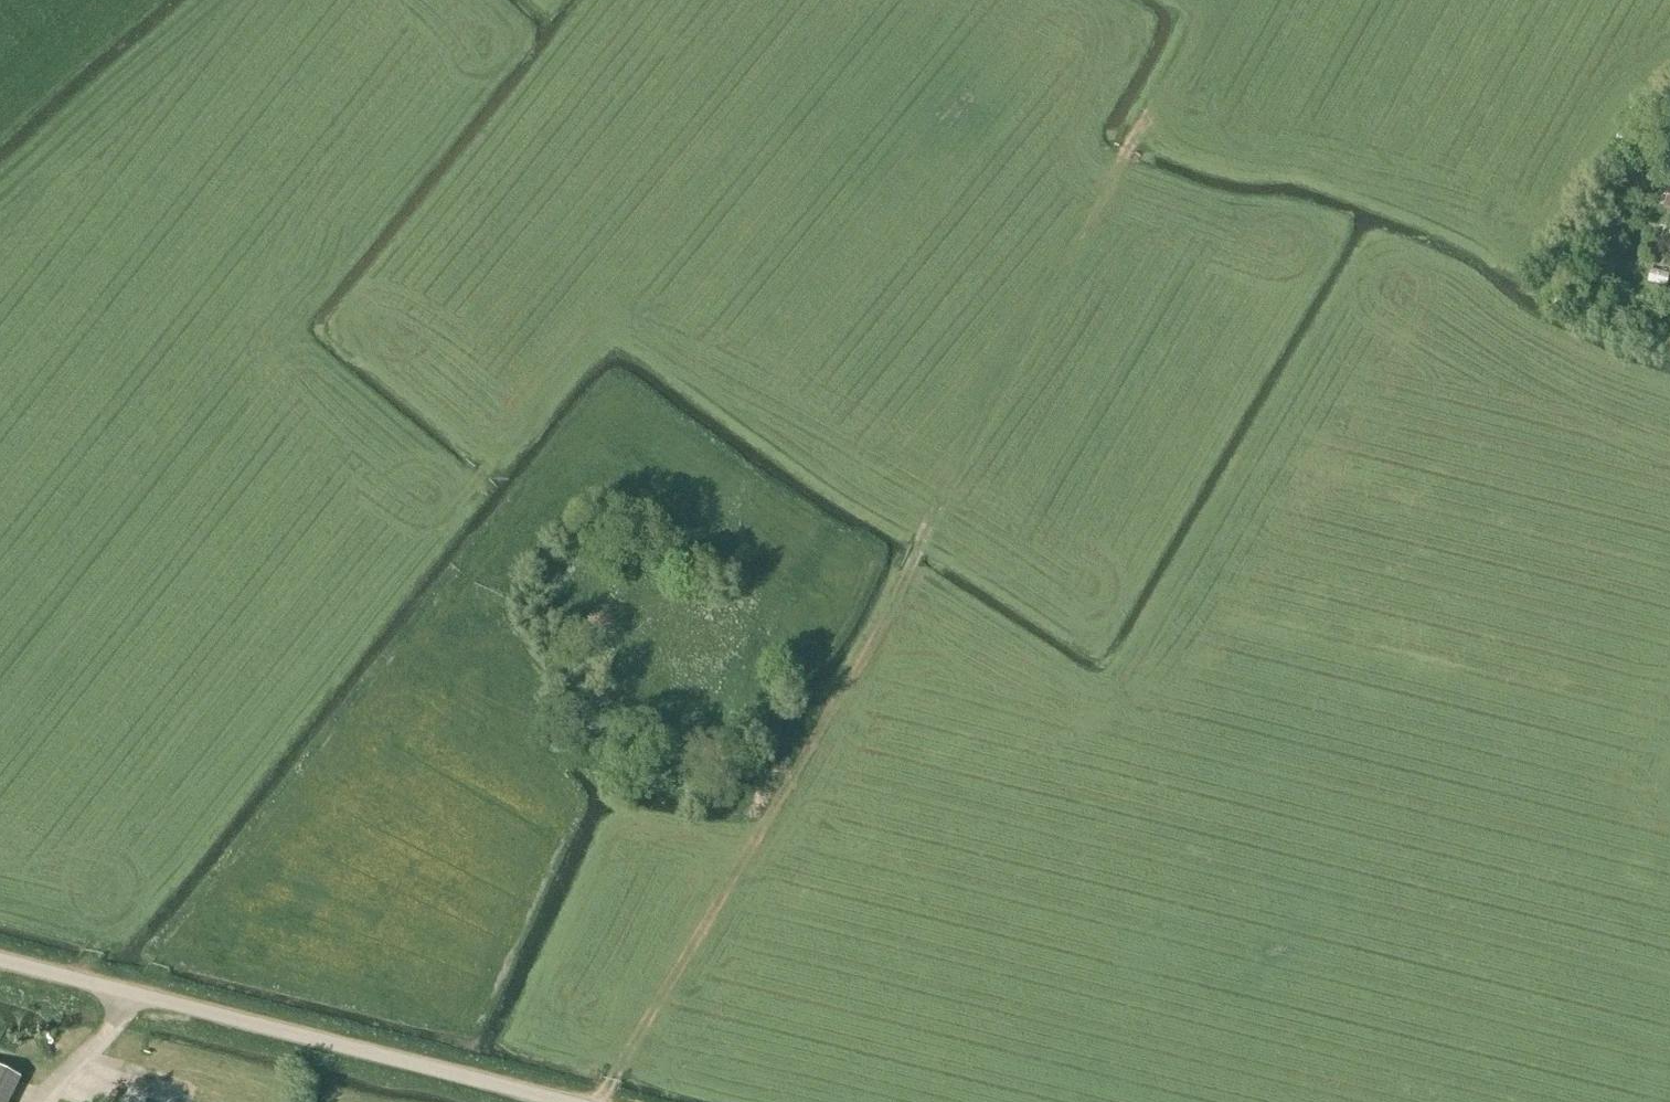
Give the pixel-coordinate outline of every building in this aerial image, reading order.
[(21,1078),(0,1068),(0,1101),(9,1101),(21,1078)]
